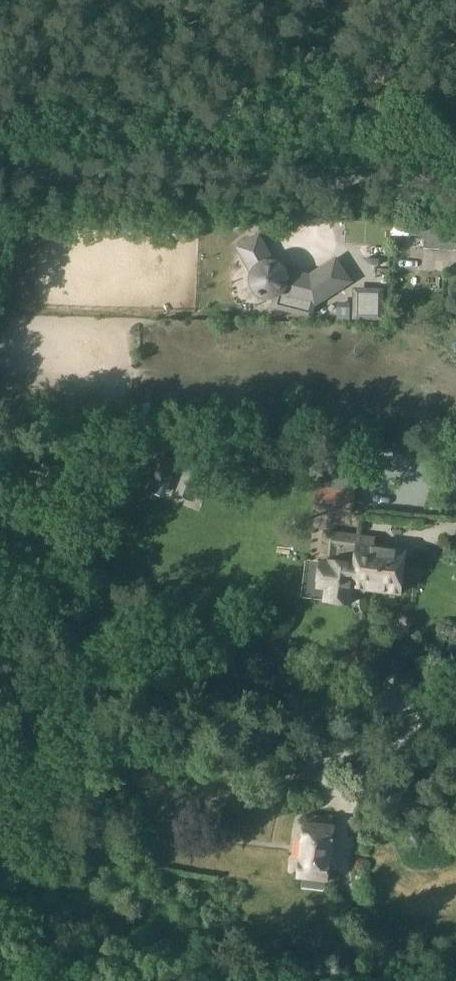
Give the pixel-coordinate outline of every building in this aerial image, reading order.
[(387,322),(397,322),(400,233),(426,233),(426,245),(455,245),(455,220),(391,219),(387,322)] [(309,273),(282,266),(280,265),(278,262),(275,261),(272,260),(258,233),(238,243),(253,270),(253,272),(252,274),(252,276),(253,278),(253,280),(254,282),(255,283),(256,285),(258,287),(257,288),(259,290),(261,291),(262,290),(263,290),(265,291),(269,291),(271,291),(273,291),(275,290),(277,290),(274,302),(309,311),(312,299),(314,299),(347,278),(334,257),(309,273)] [(355,288),(355,313),(379,314),(379,288),(355,288)] [(335,533),(331,558),(331,561),(323,560),(306,558),(301,596),(325,600),(350,603),(352,591),(364,592),(364,588),(366,578),(353,576),(358,536),(335,533)] [(375,538),(358,536),(353,576),(366,578),(364,588),(370,588),(373,592),(381,593),(385,590),(401,592),(406,551),(374,547),(375,538)] [(304,821),(298,875),(305,876),(304,886),(321,888),(322,878),(327,879),(333,824),(332,824),(332,817),(310,815),(309,821),(304,821)]
